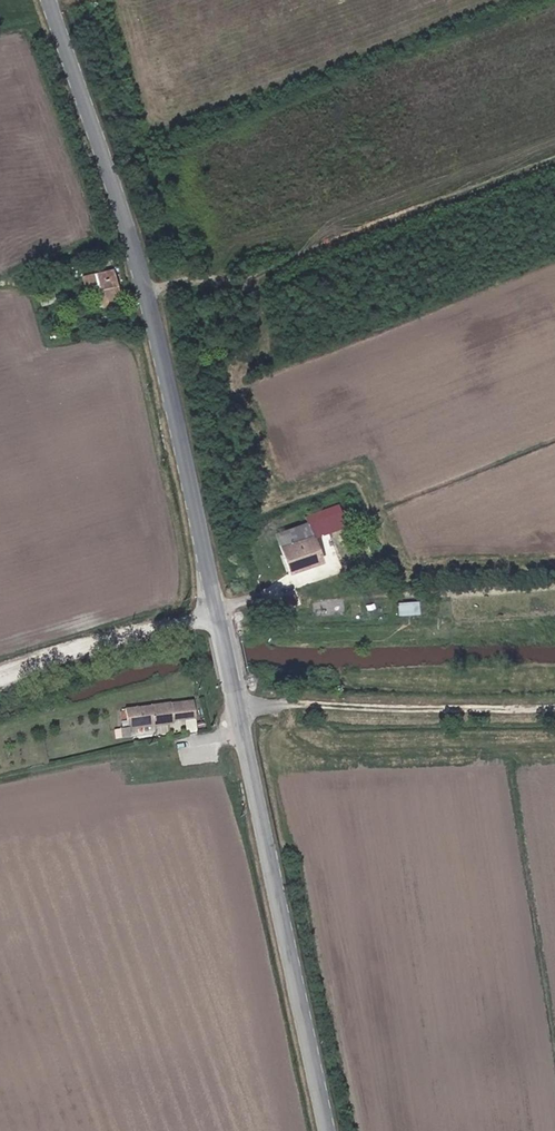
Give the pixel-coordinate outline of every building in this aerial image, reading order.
[(120,302),(112,271),(83,278),(86,288),(98,285),(104,307),(120,302)] [(93,307),(99,306),(95,287),(89,288),(93,307)] [(276,534),(281,546),(310,535),(341,523),(331,497),(301,508),(307,523),(276,534)] [(310,535),(281,546),(290,572),(320,561),(310,535)] [(395,600),(395,614),(417,614),(417,600),(395,600)] [(123,709),(125,720),(126,730),(170,725),(170,722),(191,719),(190,701),(123,709)] [(126,730),(125,720),(117,721),(119,738),(127,737),(126,730)]
